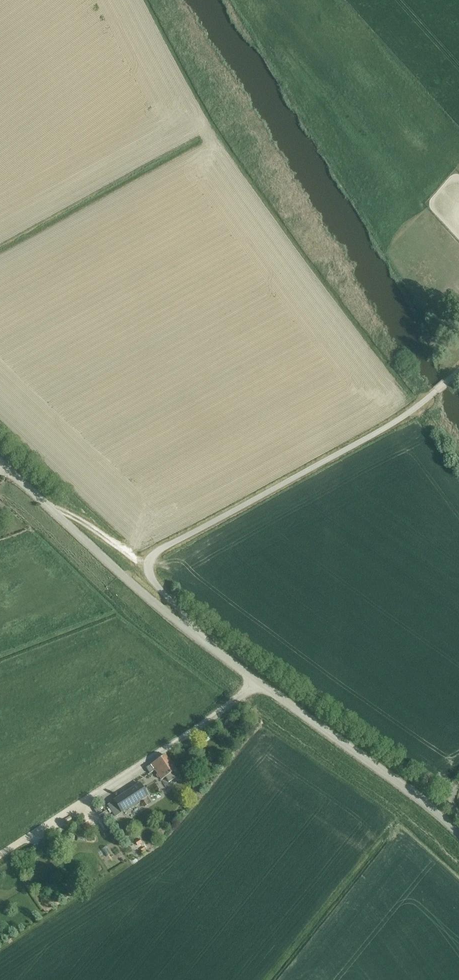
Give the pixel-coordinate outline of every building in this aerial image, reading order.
[(155,770),(161,780),(166,777),(169,782),(176,778),(173,773),(176,771),(166,755),(146,768),(150,774),(155,770)] [(140,784),(114,800),(122,812),(148,796),(140,784)] [(88,822),(82,826),(86,833),(92,829),(88,822)] [(141,845),(146,842),(142,836),(137,838),(141,845)]
